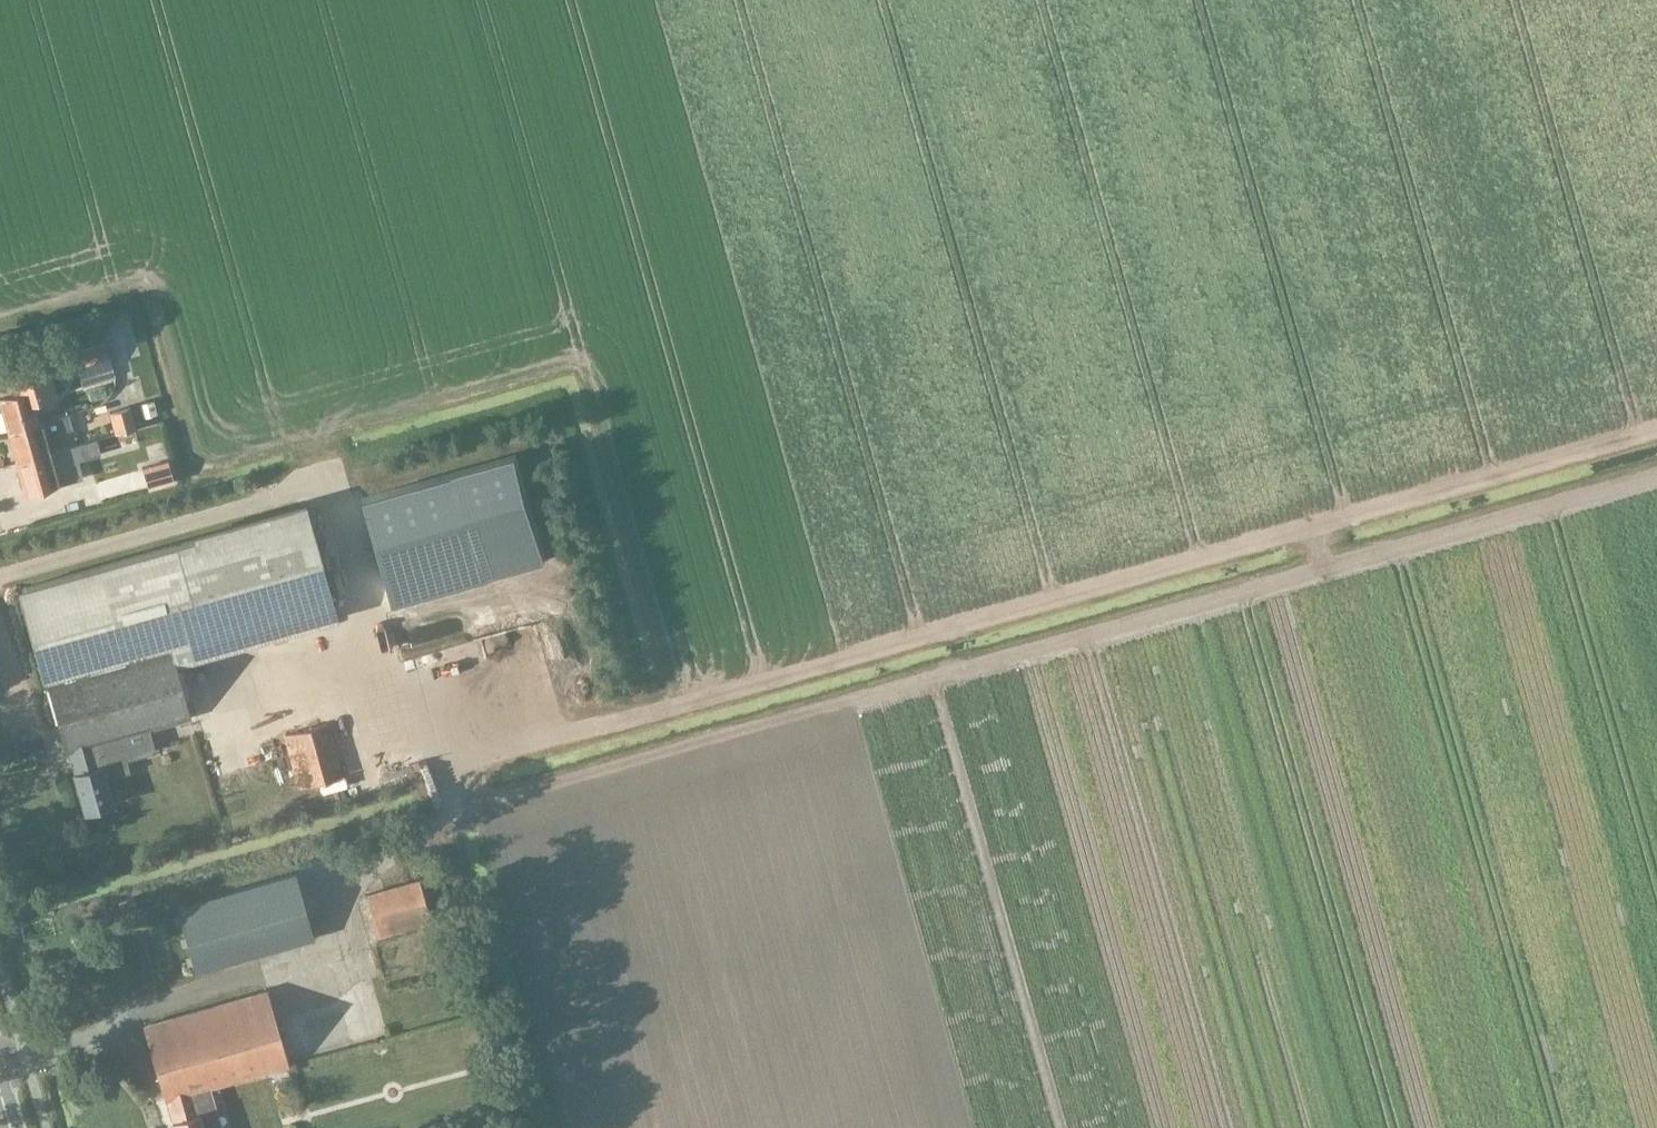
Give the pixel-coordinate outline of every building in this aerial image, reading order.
[(74,351),(80,373),(110,365),(105,344),(74,351)] [(39,420),(34,400),(55,394),(46,359),(7,369),(14,393),(0,397),(0,408),(6,430),(39,420)] [(129,406),(109,411),(115,433),(135,427),(129,406)] [(59,431),(71,428),(67,413),(39,420),(6,430),(15,462),(63,447),(59,431)] [(24,493),(58,484),(57,482),(57,483),(51,463),(64,459),(65,463),(85,458),(80,443),(63,447),(15,462),(24,493)] [(542,558),(512,452),(358,496),(387,601),(542,558)] [(188,717),(174,664),(337,619),(304,502),(191,533),(193,539),(21,586),(46,677),(67,751),(72,750),(78,771),(73,772),(84,811),(112,803),(101,764),(97,765),(91,744),(188,717)] [(302,902),(294,871),(175,905),(194,973),(313,939),(306,914),(318,911),(315,898),(302,902)] [(377,936),(430,921),(418,879),(365,894),(377,936)] [(286,1065),(265,990),(144,1025),(165,1099),(170,1098),(176,1118),(171,1120),(173,1127),(222,1127),(209,1086),(286,1065)]
